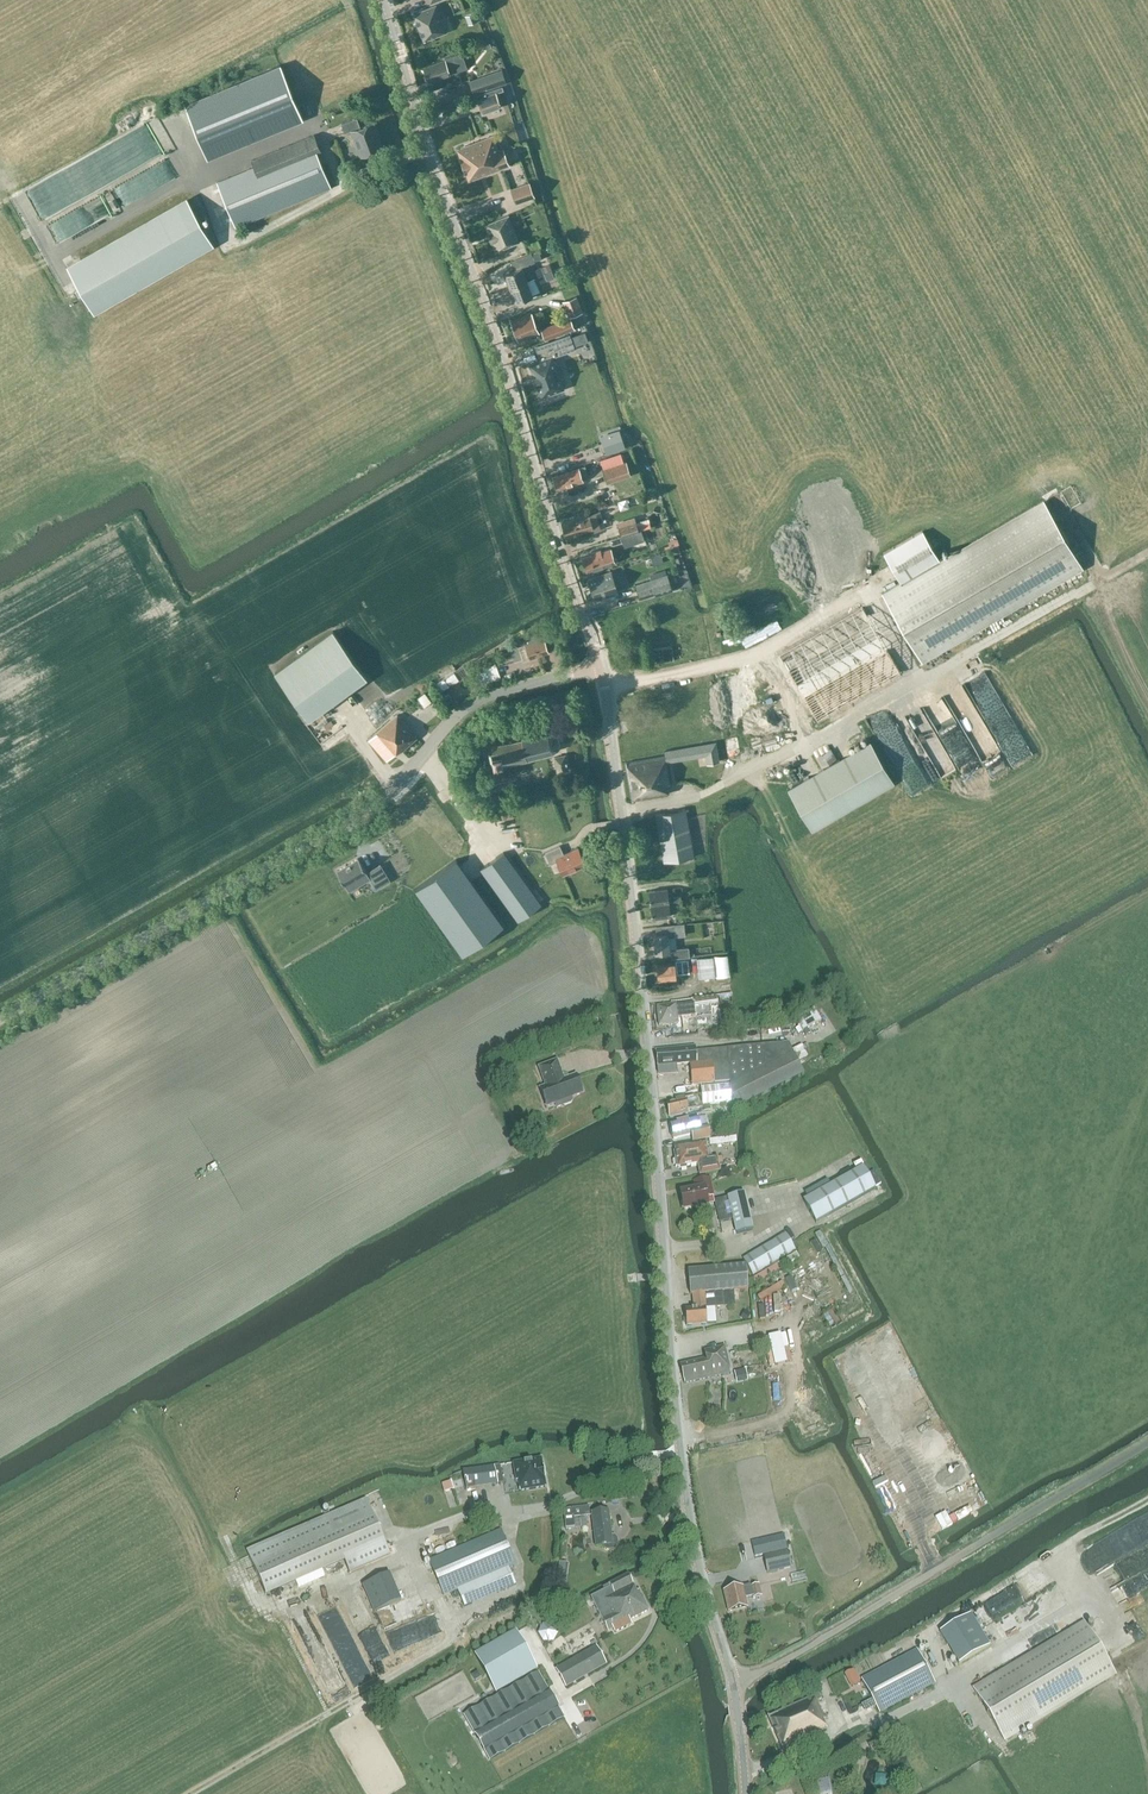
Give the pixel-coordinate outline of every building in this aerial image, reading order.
[(425,40),(446,31),(436,5),(414,13),(413,13),(414,14),(424,39),(423,39),(424,40),(425,40)] [(462,54),(423,67),(428,82),(450,74),(462,70),(467,68),(462,53),(462,54)] [(208,158),(302,119),(280,66),(186,105),(208,158)] [(501,70),(470,81),(474,93),(505,82),(501,70)] [(495,92),(478,98),(483,111),(500,105),(495,92)] [(164,113),(149,119),(168,174),(184,169),(164,113)] [(374,122),(360,127),(357,118),(341,123),(344,132),(349,130),(360,156),(383,147),(374,122)] [(151,191),(122,131),(105,140),(134,199),(151,191)] [(254,166),(217,182),(235,226),(331,187),(317,154),(321,152),(314,134),(298,141),(251,160),(254,166)] [(494,135),(457,148),(463,164),(499,151),(499,149),(494,135)] [(499,151),(463,164),(469,180),(510,164),(504,147),(499,149),(499,151)] [(528,182),(511,188),(516,202),(533,196),(528,182)] [(212,242),(188,200),(68,268),(80,289),(74,292),(77,298),(83,294),(93,311),(212,242)] [(486,223),(485,224),(485,225),(489,234),(488,235),(489,236),(490,239),(491,240),(495,249),(495,250),(497,250),(496,250),(519,241),(509,215),(509,214),(486,223)] [(538,240),(525,246),(527,252),(541,247),(538,240)] [(520,267),(504,274),(509,287),(544,273),(542,267),(536,269),(525,273),(522,267),(534,262),(531,254),(516,260),(520,267)] [(544,273),(509,287),(515,301),(525,297),(527,301),(542,296),(537,284),(554,277),(551,271),(544,273)] [(494,300),(504,297),(502,291),(492,294),(494,300)] [(518,341),(539,332),(532,313),(511,321),(518,341)] [(545,340),(551,337),(574,328),(570,317),(557,323),(558,326),(542,332),(545,340)] [(574,348),(569,334),(535,346),(540,360),(529,364),(534,376),(533,376),(536,384),(537,384),(541,396),(563,388),(551,357),(574,348)] [(610,433),(601,436),(607,453),(625,447),(622,438),(613,441),(610,433)] [(607,484),(631,476),(624,453),(600,461),(607,484)] [(579,467),(552,476),(556,490),(584,481),(582,475),(588,473),(585,465),(579,467)] [(620,507),(628,504),(626,499),(618,501),(620,507)] [(900,582),(882,593),(921,660),(975,629),(1082,567),(1043,499),(949,554),(939,560),(936,554),(922,531),(884,553),(891,566),(899,580),(900,582)] [(600,510),(561,523),(565,537),(593,529),(594,531),(605,528),(600,510)] [(636,521),(618,527),(621,537),(622,536),(639,530),(636,521)] [(644,539),(641,530),(639,530),(622,536),(625,546),(644,539)] [(592,554),(582,558),(584,564),(583,564),(583,567),(585,570),(586,570),(586,572),(615,563),(611,548),(601,552),(600,550),(591,552),(592,554)] [(612,570),(588,578),(595,599),(595,600),(619,592),(612,570)] [(672,589),(667,574),(635,584),(640,598),(658,592),(658,594),(672,589)] [(884,639),(865,608),(787,653),(804,685),(884,639)] [(308,717),(368,676),(335,628),(274,669),(308,717)] [(521,655),(513,657),(514,661),(522,658),(523,660),(549,651),(544,636),(524,643),(525,644),(518,647),(521,655)] [(510,644),(503,646),(507,658),(514,656),(510,644)] [(734,652),(711,656),(723,728),(712,730),(714,742),(725,740),(728,757),(752,753),(749,737),(788,730),(774,645),(751,649),(751,648),(733,651),(734,652)] [(672,646),(648,649),(650,664),(674,661),(672,646)] [(488,685),(501,680),(495,663),(485,667),(487,670),(476,674),(480,683),(473,685),(475,690),(488,685)] [(792,692),(804,687),(800,679),(788,685),(792,692)] [(417,706),(424,700),(417,691),(409,696),(417,706)] [(830,715),(831,711),(830,708),(830,705),(828,702),(826,699),(824,698),(820,695),(816,694),(812,694),(809,695),(807,696),(803,698),(800,702),(799,704),(798,707),(797,710),(797,714),(798,717),(799,719),(801,722),(804,725),(807,726),(810,727),(813,728),(816,727),(819,727),(822,725),(825,723),(828,720),(829,717),(830,715)] [(715,745),(714,742),(712,730),(708,706),(651,715),(657,755),(686,750),(688,759),(700,758),(698,748),(715,745)] [(397,714),(368,740),(386,761),(394,754),(400,748),(402,750),(402,749),(416,737),(397,714)] [(887,724),(874,731),(895,772),(908,766),(887,724)] [(527,758),(552,751),(558,747),(560,741),(558,734),(553,730),(547,730),(523,736),(523,735),(487,744),(489,750),(483,751),(486,761),(491,759),(493,765),(515,761),(527,758)] [(959,732),(939,740),(949,768),(970,760),(959,732)] [(971,738),(970,746),(979,747),(979,739),(971,738)] [(870,740),(788,788),(812,829),(894,782),(870,740)] [(935,750),(924,757),(934,773),(945,767),(935,750)] [(668,771),(679,769),(676,753),(625,762),(632,800),(669,794),(668,784),(670,783),(668,771)] [(557,772),(568,770),(565,754),(554,756),(557,772)] [(726,764),(745,759),(744,755),(725,759),(726,764)] [(896,774),(904,786),(916,778),(908,766),(896,774)] [(789,768),(777,773),(780,778),(791,773),(789,768)] [(694,856),(692,842),(686,809),(655,814),(663,861),(694,856)] [(560,844),(545,851),(550,863),(558,860),(564,873),(585,864),(578,848),(564,853),(560,844)] [(621,866),(628,865),(625,847),(618,848),(621,866)] [(497,856),(480,869),(517,921),(541,904),(540,903),(544,900),(541,896),(537,899),(523,878),(504,852),(498,856),(497,856)] [(359,857),(338,869),(351,888),(377,873),(384,883),(392,879),(382,863),(369,870),(359,857)] [(457,858),(415,888),(462,953),(503,924),(457,858)] [(668,888),(649,891),(650,904),(669,902),(668,888)] [(669,902),(650,904),(652,919),(671,916),(669,902)] [(657,934),(654,934),(655,952),(671,951),(672,958),(689,956),(688,947),(676,948),(675,936),(685,935),(683,924),(656,926),(657,934)] [(675,963),(657,964),(658,979),(676,977),(675,963)] [(715,1003),(724,1002),(723,994),(714,995),(715,1003)] [(693,1003),(657,1007),(659,1026),(669,1025),(670,1037),(685,1035),(683,1018),(695,1016),(693,1003)] [(815,1024),(808,1013),(796,1020),(803,1031),(815,1024)] [(695,1046),(655,1051),(657,1067),(658,1074),(660,1076),(677,1074),(676,1066),(690,1065),(692,1086),(701,1085),(729,1082),(729,1085),(731,1103),(735,1110),(804,1075),(789,1044),(696,1052),(695,1046)] [(539,1067),(546,1086),(540,1088),(546,1106),(561,1101),(562,1103),(565,1105),(571,1103),(572,1100),(571,1097),(582,1093),(576,1075),(569,1078),(568,1077),(564,1075),(562,1075),(557,1060),(539,1067)] [(676,1102),(667,1104),(670,1119),(688,1115),(688,1112),(703,1108),(703,1106),(731,1103),(729,1085),(701,1088),(702,1096),(685,1100),(684,1097),(676,1099),(676,1102)] [(698,1119),(689,1121),(688,1120),(670,1124),(673,1140),(691,1135),(693,1142),(711,1139),(709,1131),(701,1132),(698,1119)] [(704,1151),(706,1151),(705,1144),(695,1145),(686,1147),(686,1150),(676,1152),(678,1168),(703,1164),(705,1175),(720,1172),(717,1157),(705,1160),(704,1151)] [(682,1174),(692,1172),(691,1166),(681,1168),(682,1174)] [(816,1223),(876,1190),(863,1167),(803,1201),(816,1223)] [(684,1210),(708,1206),(707,1197),(714,1196),(711,1179),(694,1182),(695,1190),(681,1192),(684,1210)] [(720,1223),(733,1219),(736,1234),(753,1230),(745,1193),(714,1200),(720,1223)] [(813,1230),(807,1233),(814,1248),(820,1245),(813,1230)] [(785,1234),(743,1259),(753,1276),(795,1251),(785,1234)] [(804,1240),(809,1251),(814,1249),(809,1238),(804,1240)] [(693,1309),(685,1310),(686,1326),(707,1324),(716,1323),(714,1308),(735,1306),(734,1291),(748,1290),(746,1266),(694,1271),(689,1271),(688,1271),(690,1295),(691,1295),(693,1309)] [(759,1294),(761,1301),(777,1296),(775,1289),(759,1294)] [(818,1316),(824,1325),(835,1317),(829,1308),(818,1316)] [(706,1359),(680,1365),(684,1384),(692,1382),(731,1373),(725,1346),(704,1351),(706,1359)] [(540,1459),(513,1463),(516,1482),(518,1482),(520,1492),(545,1488),(546,1487),(546,1486),(542,1460),(542,1459),(540,1459)] [(500,1466),(463,1472),(467,1489),(504,1483),(500,1466)] [(450,1481),(442,1484),(444,1492),(453,1489),(450,1481)] [(287,1534),(245,1553),(264,1596),(306,1577),(334,1565),(344,1561),(349,1573),(389,1556),(384,1543),(365,1500),(315,1522),(287,1534)] [(574,1518),(590,1516),(589,1506),(563,1509),(565,1528),(575,1527),(574,1518)] [(611,1537),(608,1511),(592,1514),(596,1547),(604,1545),(605,1548),(608,1550),(610,1550),(614,1549),(616,1547),(617,1544),(617,1542),(616,1539),(614,1536),(611,1537)] [(501,1529),(462,1545),(429,1560),(444,1596),(458,1591),(465,1607),(517,1585),(510,1568),(517,1565),(501,1529)] [(787,1551),(764,1556),(767,1572),(791,1567),(787,1551)] [(1030,1569),(1040,1574),(1045,1563),(1035,1558),(1030,1569)] [(374,1612),(401,1600),(390,1573),(362,1585),(374,1612)] [(607,1589),(591,1598),(608,1631),(649,1610),(639,1591),(637,1591),(629,1577),(628,1575),(609,1585),(606,1586),(607,1588),(607,1589)] [(750,1585),(723,1591),(728,1612),(748,1607),(745,1598),(753,1596),(753,1598),(762,1596),(759,1584),(751,1586),(750,1585)] [(959,1664),(990,1645),(971,1613),(939,1632),(959,1664)] [(974,1690),(1004,1740),(1034,1721),(1059,1762),(1147,1709),(1147,1640),(1110,1664),(1085,1623),(974,1690)] [(493,1687),(462,1705),(467,1714),(464,1715),(490,1760),(564,1717),(559,1707),(550,1692),(538,1672),(536,1668),(529,1654),(516,1631),(475,1654),(493,1687)] [(566,1687),(606,1664),(596,1646),(556,1669),(566,1687)] [(918,1650),(862,1679),(879,1713),(935,1683),(918,1650)] [(782,1749),(827,1729),(824,1721),(825,1720),(817,1701),(822,1699),(819,1693),(767,1716),(782,1749)] [(890,1733),(870,1744),(873,1751),(894,1740),(890,1733)]
